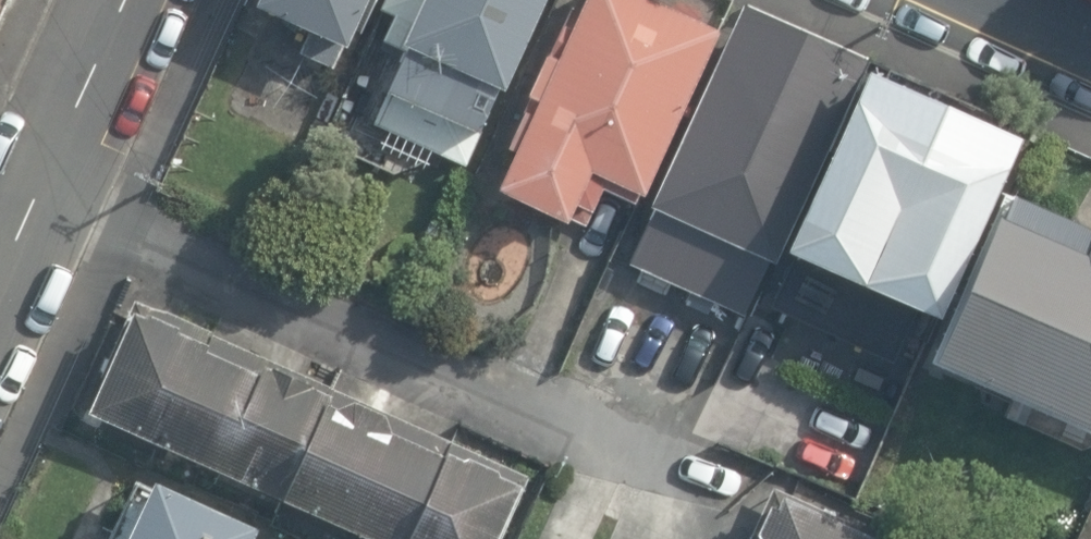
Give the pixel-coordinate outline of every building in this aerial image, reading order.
[(16,0),(0,0),(0,36),(16,0)] [(263,2),(354,43),(374,0),(264,0),(263,2)] [(544,0),(419,0),(400,42),(405,44),(371,120),(465,162),(499,86),(504,89),(544,0)] [(419,0),(380,0),(377,6),(392,13),(383,34),(400,42),(419,0)] [(672,0),(569,0),(493,177),(569,210),(575,196),(588,201),(598,180),(634,195),(711,17),(672,0)] [(853,52),(737,0),(647,200),(657,204),(633,257),(739,305),(853,52)] [(1012,139),(861,72),(784,253),(931,319),(1012,139)] [(998,191),(922,361),(1090,431),(1090,221),(998,191)] [(147,301),(103,410),(388,538),(499,538),(531,471),(147,301)] [(147,472),(113,538),(257,538),(266,521),(147,472)] [(874,526),(766,472),(738,538),(868,538),(874,526)]
